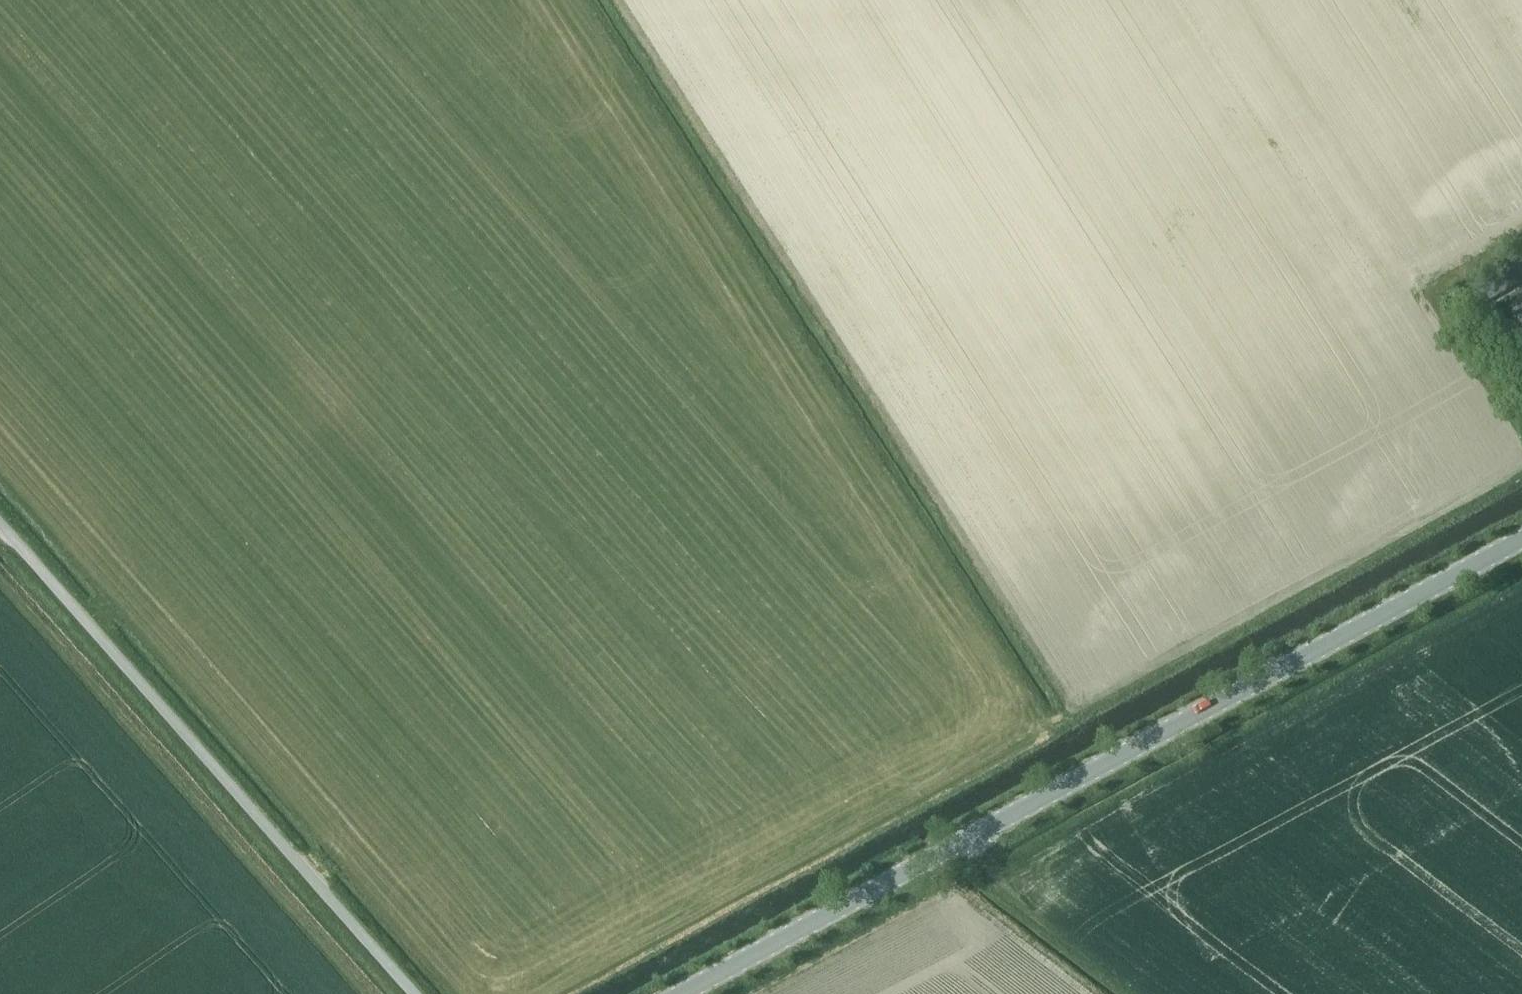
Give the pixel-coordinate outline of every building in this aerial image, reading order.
[(1514,268),(1476,284),(1484,304),(1521,288),(1521,286),(1514,268)]
